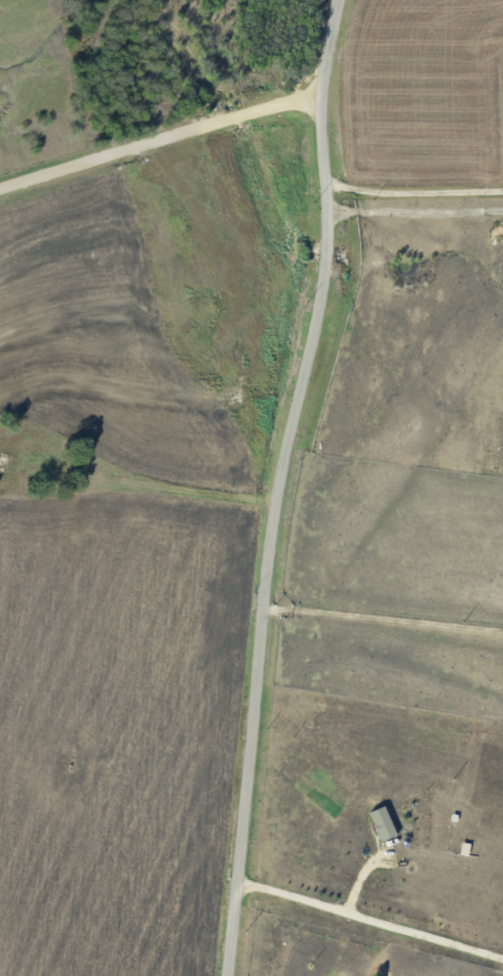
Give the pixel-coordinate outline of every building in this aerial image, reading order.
[(399,835),(386,806),(371,812),(384,842),(399,835)]
